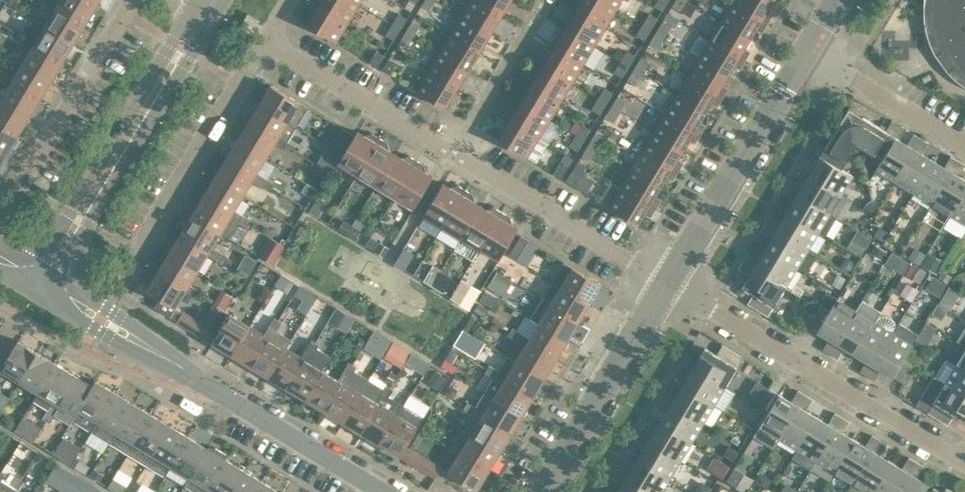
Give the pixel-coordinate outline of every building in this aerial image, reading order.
[(55,10),(47,24),(75,42),(87,23),(58,6),(60,2),(57,0),(50,0),(47,5),(55,10)] [(60,2),(58,6),(87,23),(98,5),(90,0),(57,0),(60,2)] [(355,0),(323,0),(320,4),(349,22),(360,3),(355,0)] [(429,10),(435,0),(425,0),(422,5),(429,10)] [(480,0),(472,0),(463,15),(492,32),(503,14),(480,0)] [(503,14),(511,0),(480,0),(503,14)] [(607,26),(618,8),(605,0),(583,0),(578,9),(607,26)] [(681,10),(686,0),(676,0),(673,5),(681,10)] [(768,10),(774,1),(772,0),(735,0),(734,2),(767,22),(772,13),(768,10)] [(926,24),(936,55),(948,71),(956,79),(964,85),(964,0),(926,0),(926,24)] [(757,28),(761,31),(767,22),(734,2),(722,20),(751,38),(757,28)] [(308,23),(337,41),(349,22),(320,4),(308,23)] [(567,27),(595,45),(607,26),(578,9),(567,27)] [(254,31),(260,19),(249,12),(242,24),(254,31)] [(408,17),(400,13),(394,23),(401,28),(408,17)] [(659,17),(651,13),(644,24),(652,28),(659,17)] [(492,32),(463,15),(452,33),(480,51),(492,32)] [(750,50),(746,47),(751,38),(722,20),(711,39),(744,59),(750,50)] [(420,25),(413,21),(406,31),(414,36),(420,25)] [(671,25),(664,21),(657,31),(665,36),(671,25)] [(387,34),(395,39),(401,28),(394,23),(387,34)] [(35,43),(64,60),(75,42),(47,24),(38,39),(29,34),(24,41),(33,47),(35,43)] [(638,34),(646,39),(652,28),(644,24),(638,34)] [(595,45),(567,27),(556,46),(584,63),(595,45)] [(21,28),(16,36),(24,41),(29,34),(21,28)] [(400,42),(407,47),(414,36),(406,31),(400,42)] [(651,42),(658,47),(665,36),(657,31),(651,42)] [(480,51),(452,33),(440,52),(469,69),(480,51)] [(735,65),(739,68),(744,59),(711,39),(700,57),(729,75),(735,65)] [(24,62),(53,79),(64,60),(35,43),(33,47),(24,62)] [(584,63),(556,46),(544,64),(573,82),(584,63)] [(636,54),(629,50),(622,61),(630,65),(636,54)] [(370,62),(378,66),(385,55),(377,51),(370,62)] [(469,69),(440,52),(429,70),(458,88),(469,69)] [(728,87),(723,84),(729,75),(700,57),(689,76),(722,96),(728,87)] [(383,69),(391,74),(397,63),(390,58),(383,69)] [(649,62),(641,58),(635,68),(642,73),(649,62)] [(616,71),(623,76),(630,65),(622,61),(616,71)] [(13,80),(42,98),(53,79),(24,62),(15,76),(6,71),(2,79),(10,84),(13,80)] [(573,82),(544,64),(533,83),(562,100),(573,82)] [(628,79),(636,84),(642,73),(635,68),(628,79)] [(417,90),(446,107),(458,88),(429,70),(417,90)] [(712,102),(717,105),(722,96),(689,76),(678,94),(706,112),(712,102)] [(13,80),(10,84),(2,99),(30,116),(42,98),(13,80)] [(562,100),(533,83),(522,101),(551,118),(562,100)] [(309,107),(272,84),(260,103),(298,126),(309,107)] [(614,91),(606,87),(600,98),(607,102),(614,91)] [(705,124),(701,121),(706,112),(678,94),(666,113),(700,133),(705,124)] [(627,99),(619,95),(612,105),(620,110),(627,99)] [(19,135),(30,116),(2,99),(0,98),(0,123),(19,135)] [(593,108),(601,113),(607,102),(600,98),(593,108)] [(551,118),(522,101),(511,120),(540,137),(551,118)] [(298,126),(260,103),(249,122),(278,139),(280,135),(289,141),(298,126)] [(606,116),(613,121),(620,110),(612,105),(606,116)] [(690,139),(694,142),(700,133),(666,113),(655,131),(684,149),(690,139)] [(859,142),(883,158),(884,158),(897,137),(898,138),(905,127),(892,119),(886,130),(864,116),(853,119),(859,142)] [(842,168),(843,168),(859,142),(853,119),(841,122),(827,144),(817,138),(810,149),(842,168)] [(499,139),(536,162),(548,142),(540,137),(511,120),(499,139)] [(591,128),(584,124),(579,121),(573,130),(578,133),(577,135),(585,139),(591,128)] [(276,143),(284,148),(289,141),(280,135),(278,139),(249,122),(238,140),(267,158),(276,143)] [(8,153),(19,135),(0,123),(0,148),(8,153)] [(351,132),(343,127),(337,138),(344,143),(351,132)] [(359,130),(339,162),(358,174),(381,137),(373,132),(365,134),(359,130)] [(605,136),(597,131),(590,142),(598,147),(605,136)] [(683,161),(678,158),(684,149),(655,131),(644,150),(677,170),(683,161)] [(908,144),(898,138),(897,137),(884,158),(883,158),(877,169),(896,180),(922,137),(915,133),(908,144)] [(332,146),(337,138),(331,134),(325,143),(332,146)] [(570,146),(578,151),(585,139),(577,135),(570,146)] [(390,150),(389,142),(381,137),(358,174),(377,185),(396,153),(390,150)] [(923,153),(929,142),(922,137),(896,180),(914,192),(934,160),(923,153)] [(332,146),(339,151),(344,143),(337,138),(332,146)] [(267,158),(238,140),(227,159),(256,176),(258,172),(267,158)] [(583,154),(591,158),(598,147),(590,142),(583,154)] [(806,156),(817,163),(810,174),(842,193),(854,174),(843,168),(842,168),(810,149),(806,156)] [(667,176),(672,179),(677,170),(644,150),(633,168),(662,186),(667,176)] [(410,154),(402,157),(396,153),(377,185),(395,196),(418,159),(410,154)] [(952,155),(945,166),(934,160),(914,192),(933,203),(959,159),(952,155)] [(256,176),(227,159),(215,177),(244,195),(253,180),(262,185),(266,177),(258,172),(256,176)] [(434,176),(427,172),(426,164),(418,159),(395,196),(414,208),(434,176)] [(964,166),(964,163),(959,159),(933,203),(951,214),(964,191),(964,178),(960,175),(964,166)] [(562,177),(569,166),(561,161),(554,173),(562,177)] [(329,171),(320,165),(314,174),(324,180),(329,171)] [(661,198),(656,195),(662,186),(633,168),(622,187),(655,207),(661,198)] [(574,169),(567,180),(575,185),(582,173),(574,169)] [(804,185),(792,178),(788,186),(831,212),(842,193),(810,174),(804,185)] [(244,195),(215,177),(204,196),(233,214),(235,210),(244,195)] [(270,190),(275,183),(266,177),(262,185),(270,190)] [(308,182),(303,191),(313,197),(318,188),(308,182)] [(450,186),(444,182),(425,214),(444,225),(466,188),(458,184),(450,186)] [(783,193),(795,200),(788,211),(820,230),(827,235),(838,216),(831,212),(788,186),(783,193)] [(645,213),(650,216),(655,207),(622,187),(610,206),(639,223),(645,213)] [(476,201),(474,193),(466,188),(444,225),(462,237),(482,205),(476,201)] [(951,214),(964,222),(964,191),(951,214)] [(233,214),(204,196),(193,215),(222,232),(231,217),(239,222),(244,215),(235,210),(233,214)] [(867,202),(864,207),(876,214),(872,199),(867,202)] [(310,211),(318,216),(324,207),(315,202),(310,211)] [(495,206),(487,208),(482,205),(462,237),(481,248),(503,211),(495,206)] [(513,224),(511,215),(503,211),(481,248),(500,259),(519,227),(513,224)] [(781,222),(770,215),(766,223),(809,249),(820,230),(788,211),(781,222)] [(222,232),(193,215),(182,233),(211,250),(213,247),(222,232)] [(248,228),(252,220),(244,215),(239,222),(248,228)] [(344,220),(339,229),(347,234),(353,225),(344,220)] [(761,230),(772,237),(766,248),(797,268),(809,249),(766,223),(761,230)] [(356,239),(361,230),(353,225),(347,234),(356,239)] [(880,226),(875,235),(884,240),(889,231),(880,226)] [(211,250),(182,233),(171,252),(199,269),(208,254),(217,259),(221,252),(213,247),(211,250)] [(856,234),(849,246),(862,255),(870,243),(856,234)] [(530,240),(522,235),(515,246),(523,250),(530,240)] [(272,237),(265,250),(277,257),(284,244),(272,237)] [(385,256),(390,248),(382,243),(377,251),(385,256)] [(876,243),(871,252),(882,259),(887,250),(876,243)] [(510,254),(518,259),(523,250),(515,246),(510,254)] [(908,257),(920,264),(926,253),(915,246),(908,257)] [(395,263),(404,268),(413,253),(404,248),(395,263)] [(759,259),(748,252),(743,260),(786,286),(797,268),(766,248),(759,259)] [(893,251),(886,263),(894,267),(901,256),(893,251)] [(186,291),(194,296),(199,289),(191,284),(199,269),(171,252),(159,270),(188,287),(186,291)] [(225,265),(230,257),(221,252),(217,259),(225,265)] [(929,256),(924,265),(937,273),(943,263),(929,256)] [(845,258),(842,263),(843,267),(848,270),(852,269),(855,264),(854,260),(849,257),(845,258)] [(748,303),(769,315),(786,286),(743,260),(739,267),(750,274),(743,286),(754,293),(748,303)] [(602,284),(565,261),(553,281),(591,303),(602,284)] [(913,262),(906,274),(921,282),(928,271),(913,262)] [(434,264),(425,280),(433,285),(441,272),(442,269),(434,264)] [(160,297),(155,306),(192,329),(198,319),(177,306),(186,291),(188,287),(159,270),(148,290),(160,297)] [(441,272),(433,285),(441,290),(444,292),(452,279),(441,272)] [(943,272),(939,278),(948,283),(952,277),(943,272)] [(504,296),(512,281),(498,273),(490,287),(504,296)] [(846,278),(839,274),(833,284),(840,289),(846,278)] [(957,275),(952,283),(958,286),(962,278),(957,275)] [(932,277),(926,288),(941,297),(948,286),(932,277)] [(553,300),(551,304),(579,321),(579,322),(583,325),(589,315),(585,312),(591,303),(553,281),(544,295),(553,300)] [(477,297),(459,286),(452,297),(470,308),(477,297)] [(954,288),(949,286),(940,302),(950,309),(954,303),(947,299),(954,288)] [(296,297),(311,307),(318,296),(302,287),(296,297)] [(827,290),(821,301),(831,307),(837,296),(827,290)] [(531,318),(539,323),(568,340),(579,322),(579,321),(551,304),(553,300),(544,295),(531,318)] [(830,337),(823,348),(831,353),(857,310),(838,298),(831,310),(821,303),(808,324),(830,337)] [(479,303),(475,310),(485,316),(489,309),(479,303)] [(330,318),(349,329),(356,318),(337,307),(330,318)] [(838,357),(845,346),(856,353),(875,321),(857,310),(831,353),(838,357)] [(231,313),(219,332),(214,329),(203,322),(198,319),(192,329),(233,354),(250,325),(231,313)] [(209,313),(203,322),(214,329),(220,320),(209,313)] [(539,323),(531,318),(527,315),(518,330),(522,332),(517,340),(526,345),(528,341),(557,358),(568,340),(539,323)] [(867,359),(860,371),(868,375),(897,326),(897,324),(895,321),(891,318),(888,317),(884,317),(880,318),(878,316),(875,321),(856,353),(867,359)] [(283,321),(275,317),(270,325),(278,330),(283,321)] [(906,355),(919,333),(900,322),(897,326),(868,375),(875,380),(882,369),(904,382),(916,361),(906,355)] [(250,325),(233,354),(251,365),(269,336),(265,334),(250,325)] [(269,336),(251,365),(270,376),(287,347),(292,339),(278,330),(270,325),(265,334),(269,336)] [(513,327),(509,335),(517,340),(522,332),(518,330),(513,327)] [(464,328),(454,344),(465,351),(475,335),(464,328)] [(375,330),(364,348),(381,358),(392,340),(375,330)] [(921,332),(917,339),(928,345),(931,339),(921,332)] [(315,352),(318,347),(320,344),(312,339),(307,348),(315,352)] [(19,340),(1,368),(21,380),(38,351),(19,340)] [(517,360),(546,377),(557,358),(528,341),(526,345),(517,360)] [(391,352),(406,361),(411,353),(396,344),(391,352)] [(744,356),(723,344),(717,354),(706,347),(699,359),(687,352),(683,359),(726,385),(744,356)] [(287,347),(270,376),(288,387),(306,358),(302,356),(287,347)] [(306,358),(288,387),(307,398),(324,370),(333,356),(318,347),(315,352),(307,348),(302,356),(306,358)] [(39,391),(57,363),(38,351),(21,380),(39,391)] [(957,364),(964,369),(964,351),(957,364)] [(413,352),(406,363),(423,373),(430,363),(413,352)] [(534,396),(546,377),(517,360),(508,355),(499,370),(495,377),(503,382),(506,379),(534,396)] [(678,367),(690,374),(683,385),(715,404),(726,385),(683,359),(678,367)] [(352,375),(355,369),(357,366),(350,362),(344,370),(352,375)] [(58,403),(75,374),(57,363),(39,391),(34,399),(49,408),(56,413),(62,405),(58,403)] [(486,372),(495,377),(499,370),(491,364),(486,372)] [(957,364),(946,382),(964,394),(964,369),(957,364)] [(343,381),(326,410),(344,421),(370,378),(355,369),(352,375),(344,370),(339,379),(343,381)] [(447,375),(438,369),(432,378),(441,384),(447,375)] [(343,381),(339,379),(324,370),(307,398),(326,410),(343,381)] [(62,405),(76,414),(77,414),(80,409),(94,385),(93,385),(75,374),(58,403),(62,405)] [(946,382),(934,375),(917,405),(949,424),(955,414),(964,420),(964,394),(946,382)] [(494,397),(523,414),(534,396),(506,379),(503,382),(495,377),(486,392),(494,397)] [(394,389),(387,384),(385,387),(370,378),(344,421),(363,432),(380,403),(376,401),(381,393),(389,397),(391,395),(394,389)] [(76,414),(74,418),(93,429),(116,391),(96,380),(93,385),(94,385),(80,409),(77,414),(76,414)] [(462,386),(453,381),(446,393),(455,398),(462,386)] [(676,396),(665,389),(661,396),(704,423),(715,404),(683,385),(676,396)] [(774,447),(780,437),(806,394),(799,389),(792,400),(770,387),(758,408),(767,414),(760,425),(755,435),(774,447)] [(111,441),(134,403),(116,391),(93,429),(111,441)] [(494,397),(486,392),(477,407),(472,414),(481,419),(483,415),(512,433),(523,414),(494,397)] [(380,403),(363,432),(381,443),(405,404),(391,395),(389,397),(381,393),(376,401),(380,403)] [(807,410),(814,398),(806,394),(780,437),(798,448),(818,416),(807,410)] [(656,404),(667,411),(661,422),(693,441),(704,423),(661,396),(656,404)] [(468,401),(464,409),(472,414),(477,407),(468,401)] [(130,452),(153,414),(134,403),(111,441),(130,452)] [(406,445),(425,415),(405,404),(381,443),(422,468),(428,458),(406,445)] [(49,408),(43,417),(51,422),(56,413),(49,408)] [(836,412),(829,423),(818,416),(798,448),(793,457),(812,468),(843,416),(836,412)] [(148,463),(171,425),(153,414),(130,452),(148,463)] [(472,434),(501,451),(512,433),(483,415),(481,419),(472,434)] [(844,432),(851,421),(843,416),(812,468),(830,479),(835,470),(855,439),(844,432)] [(654,433),(643,426),(638,433),(681,459),(693,441),(661,422),(654,433)] [(167,474),(172,465),(190,436),(171,425),(148,463),(167,474)] [(634,441),(645,448),(638,459),(670,478),(681,459),(638,433),(634,441)] [(450,451),(459,456),(461,452),(490,470),(501,451),(472,434),(463,449),(455,443),(450,451)] [(872,434),(866,445),(855,439),(835,470),(854,481),(880,438),(872,434)] [(191,476),(208,447),(190,436),(172,465),(191,476)] [(887,443),(880,438),(854,481),(871,491),(873,491),(892,461),(881,454),(887,443)] [(730,445),(724,454),(733,460),(739,451),(730,445)] [(208,447),(191,476),(186,484),(198,491),(212,491),(213,490),(209,487),(227,458),(229,454),(216,446),(214,450),(208,447)] [(449,472),(478,489),(490,470),(461,452),(459,456),(449,472)] [(728,464),(713,455),(706,467),(720,476),(728,464)] [(903,468),(892,461),(873,491),(898,491),(917,461),(909,456),(903,468)] [(87,474),(92,465),(80,458),(75,466),(87,474)] [(245,470),(227,458),(209,487),(213,490),(217,491),(232,491),(245,470)] [(436,477),(442,467),(428,458),(422,468),(436,477)] [(620,463),(616,470),(652,491),(662,491),(670,478),(638,459),(632,470),(620,463)] [(929,484),(918,477),(924,465),(917,461),(898,491),(924,491),(929,484)] [(95,468),(91,475),(101,480),(105,473),(95,468)] [(17,487),(3,479),(6,473),(0,469),(0,491),(14,491),(17,487)] [(264,481),(245,470),(232,491),(258,491),(264,481)] [(623,485),(618,491),(652,491),(616,470),(611,478),(623,485)] [(109,486),(119,491),(124,491),(128,485),(115,477),(109,486)] [(264,481),(258,491),(282,491),(264,481)]
